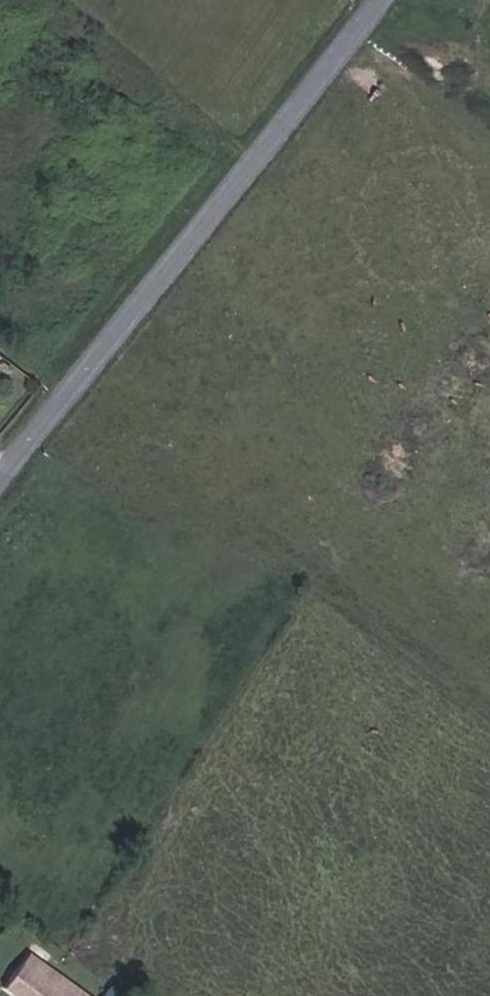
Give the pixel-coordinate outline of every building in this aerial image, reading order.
[(0,949),(0,978),(7,983),(11,983),(17,988),(16,990),(24,995),(70,995),(78,985),(11,935),(0,949)]
